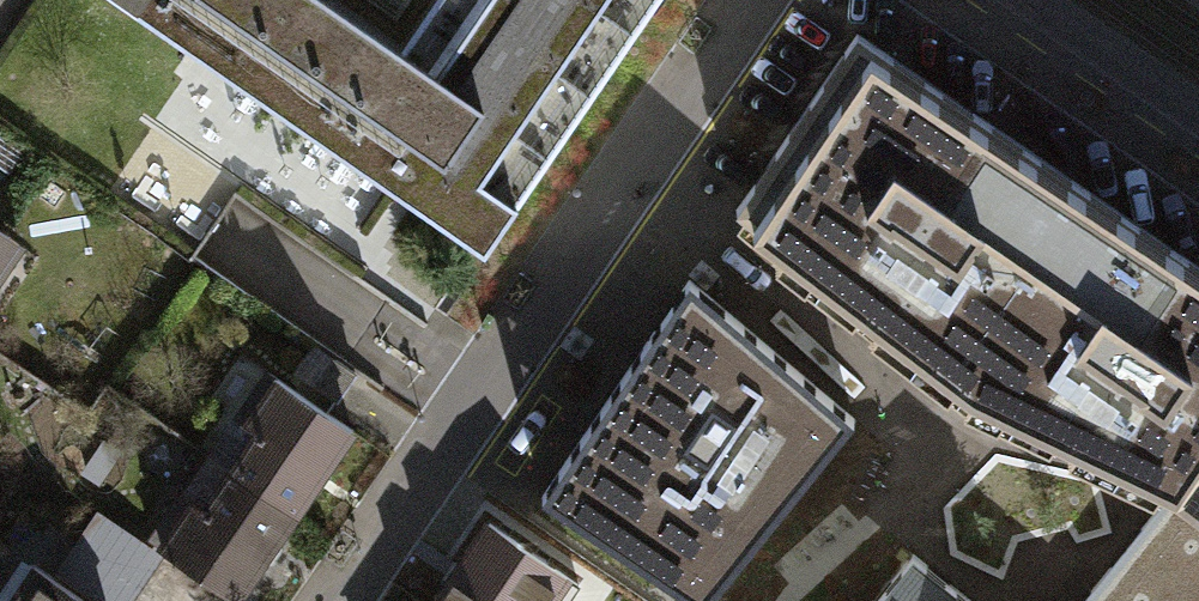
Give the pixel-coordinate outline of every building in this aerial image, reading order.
[(474,244),(643,0),(414,0),(388,37),(330,0),(119,0),(474,244)] [(858,34),(736,210),(840,298),(917,364),(964,385),(1048,263),(1040,257),(1086,190),(898,62),(858,34)] [(1198,452),(1198,267),(1178,253),(1086,190),(1040,257),(1048,263),(964,385),(1129,462),(1177,485),(1198,452)] [(10,244),(0,238),(0,260),(10,244)] [(691,280),(670,310),(637,360),(542,495),(696,600),(706,600),(855,419),(691,280)] [(351,373),(327,357),(310,383),(333,399),(351,373)] [(235,430),(209,468),(287,520),(346,432),(253,370),(220,420),(235,430)] [(1177,485),(1198,503),(1198,452),(1177,485)] [(287,520),(209,468),(182,509),(172,503),(142,548),(221,600),(233,600),(287,520)] [(1177,485),(1082,600),(1198,600),(1198,503),(1177,485)] [(75,600),(127,600),(155,558),(84,511),(66,539),(37,520),(11,559),(17,563),(75,600)] [(563,580),(549,570),(551,568),(489,526),(437,600),(549,600),(563,580)] [(960,591),(913,553),(874,600),(972,600),(960,591)] [(17,563),(0,588),(0,600),(75,600),(17,563)]
